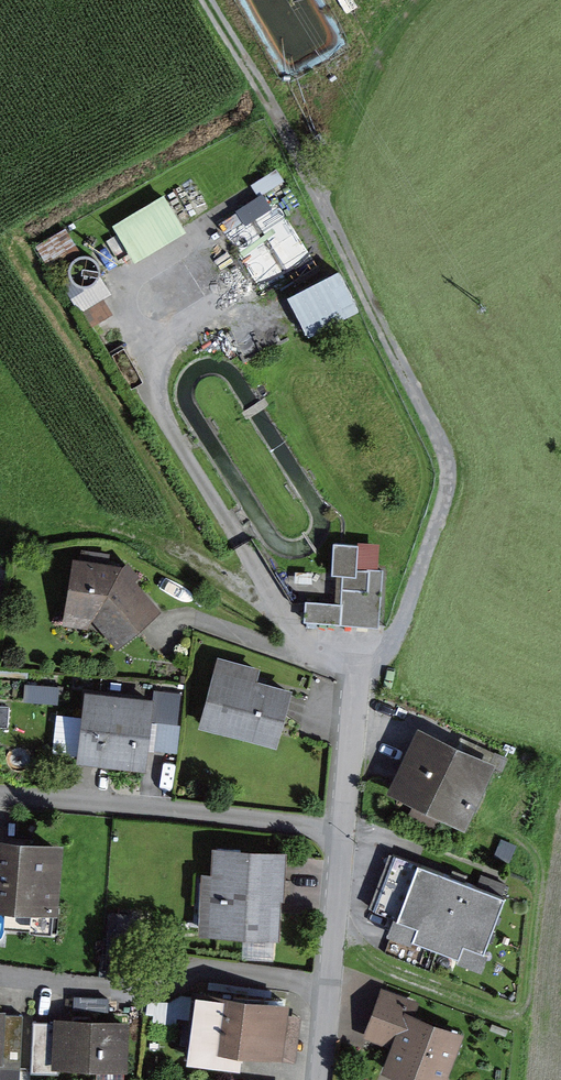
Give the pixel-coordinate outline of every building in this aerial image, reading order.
[(282,169),(256,185),(265,198),(290,183),(282,169)] [(283,200),(233,233),(272,296),(322,264),(283,200)] [(84,317),(117,296),(69,226),(36,245),(84,317)] [(297,297),(317,336),(368,309),(348,270),(297,297)] [(339,573),(339,600),(309,596),(308,619),(383,624),(387,566),(360,565),(360,540),(336,538),(334,571),(339,573)] [(75,558),(69,623),(90,625),(113,653),(166,609),(129,563),(75,558)] [(280,747),(296,692),(258,681),(262,668),(221,656),(201,724),(280,747)] [(147,770),(156,699),(87,691),(79,762),(147,770)] [(390,793),(466,827),(495,765),(419,730),(390,793)] [(0,838),(0,907),(56,911),(62,843),(0,838)] [(283,941),(289,855),(214,850),(208,936),(283,941)] [(483,969),(512,898),(418,860),(389,931),(483,969)] [(473,1035),(420,1013),(424,1004),(388,989),(370,1034),(395,1045),(381,1079),(455,1079),(473,1035)] [(293,1003),(195,990),(186,1063),(247,1071),(249,1057),(285,1061),(293,1003)] [(0,1010),(0,1065),(24,1066),(28,1011),(0,1010)] [(128,1076),(131,1021),(35,1017),(33,1072),(128,1076)]
